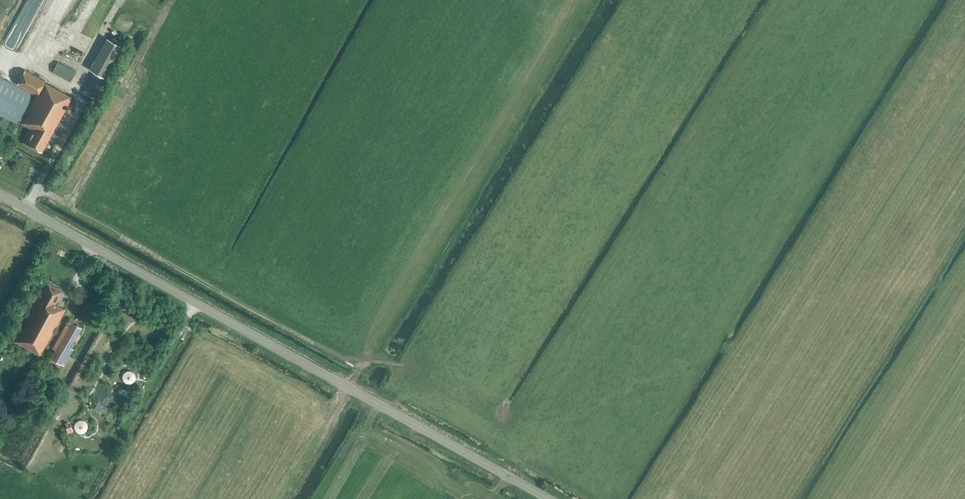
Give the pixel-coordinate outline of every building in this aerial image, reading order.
[(103,78),(121,46),(106,38),(88,69),(103,78)] [(69,82),(75,71),(58,62),(51,72),(69,82)] [(65,125),(58,121),(71,97),(43,82),(44,81),(24,70),(16,84),(35,95),(32,100),(29,98),(31,95),(0,78),(0,114),(16,123),(18,119),(21,121),(20,123),(31,129),(29,132),(29,134),(25,142),(40,151),(48,138),(56,142),(65,125)] [(94,98),(104,79),(93,73),(82,92),(94,98)] [(54,304),(60,291),(47,284),(42,293),(34,288),(28,299),(35,303),(15,341),(39,355),(64,309),(54,304)] [(71,322),(50,358),(62,365),(72,348),(70,348),(82,328),(71,322)]
